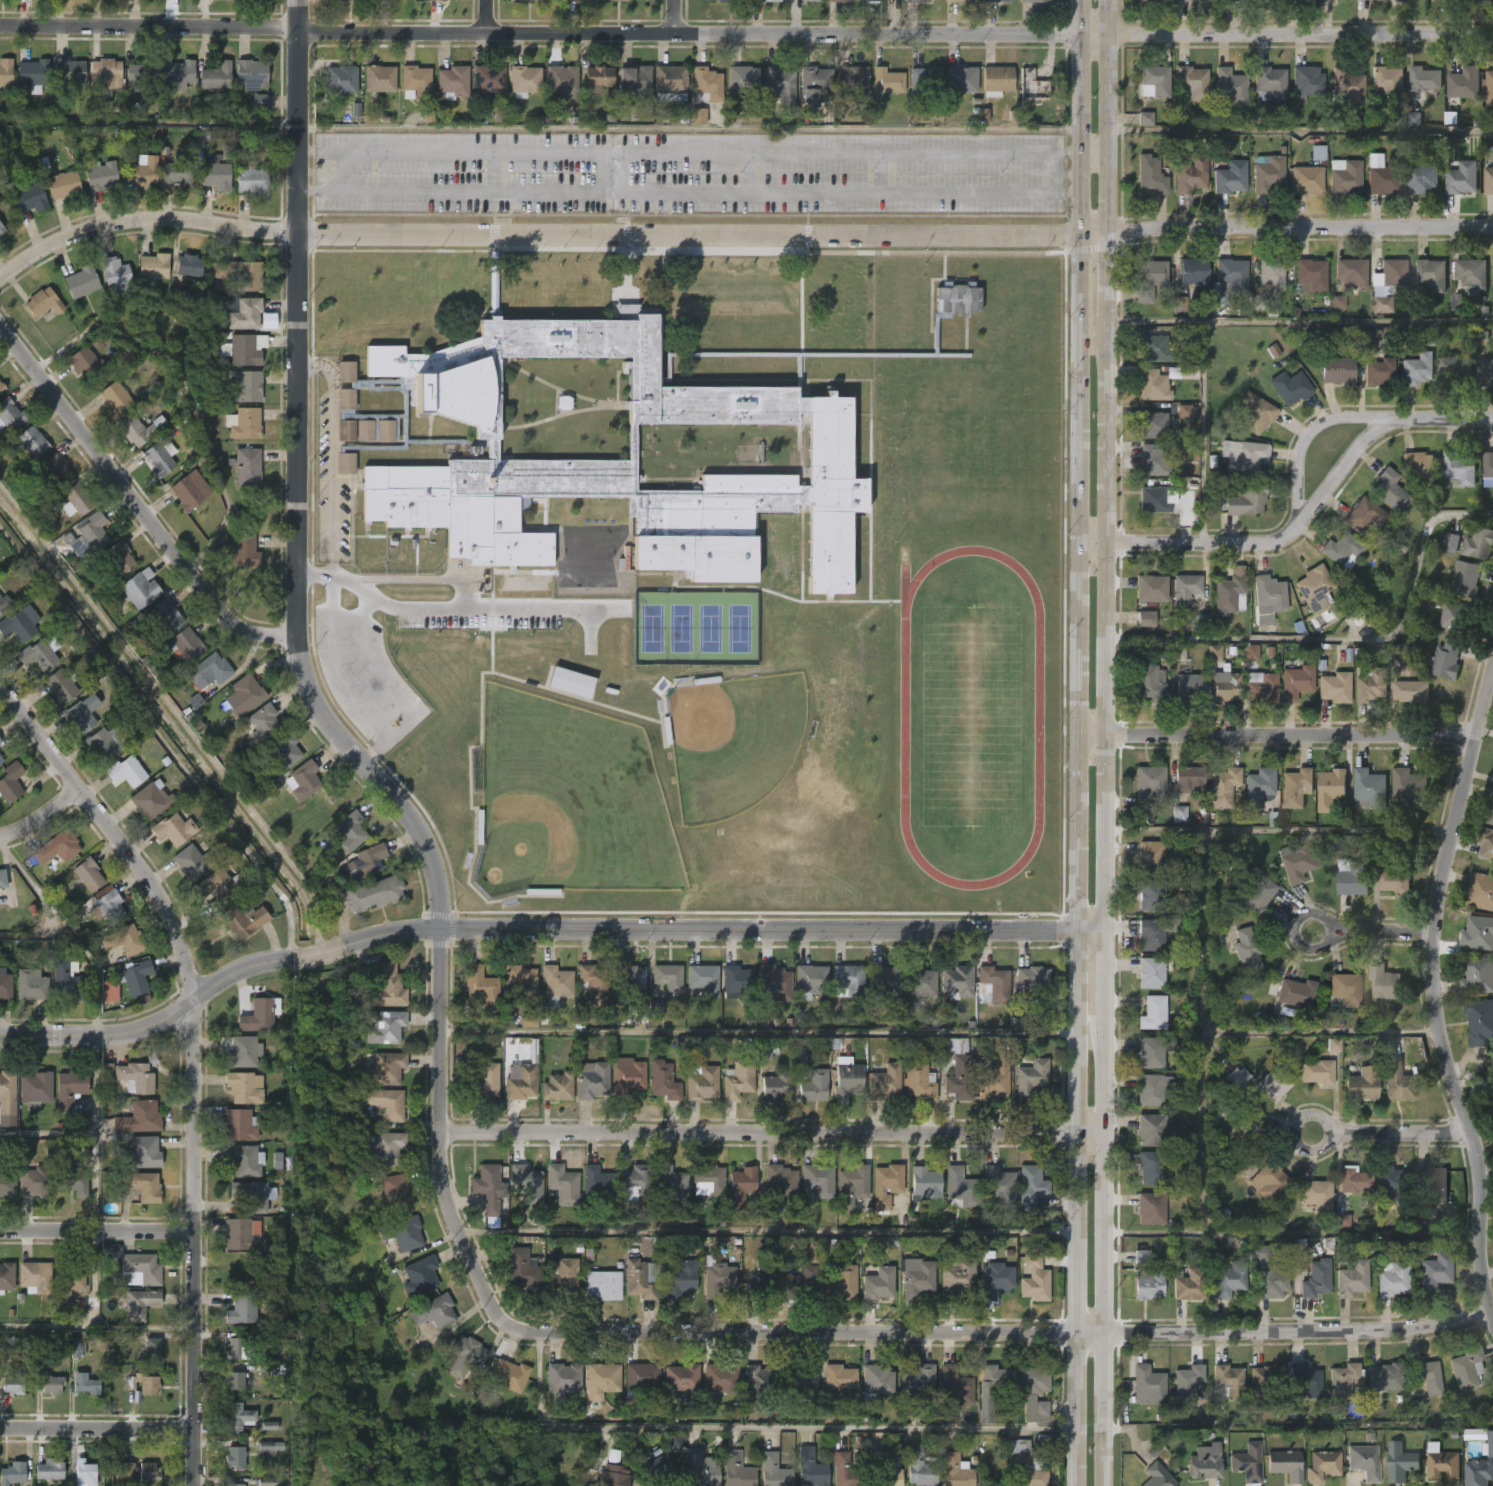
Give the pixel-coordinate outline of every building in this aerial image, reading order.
[(68,58),(68,60),(84,60),(84,82),(53,82),(53,57),(68,58)] [(1,86),(0,86),(0,58),(12,58),(12,96),(1,96),(1,86)] [(48,58),(48,85),(40,84),(40,94),(28,94),(28,84),(17,84),(18,61),(37,61),(37,58),(48,58)] [(113,58),(113,60),(122,60),(121,79),(120,79),(120,88),(98,88),(98,78),(91,78),(91,60),(99,60),(99,58),(113,58)] [(229,86),(199,86),(199,68),(217,68),(217,58),(230,58),(229,86)] [(193,59),(193,83),(184,83),(184,90),(162,90),(161,61),(181,63),(181,59),(193,59)] [(250,59),(250,61),(267,61),(267,87),(258,87),(258,90),(243,90),(243,84),(236,84),(235,59),(250,59)] [(157,60),(157,73),(153,73),(153,83),(141,82),(141,93),(123,93),(123,81),(125,81),(125,66),(145,66),(145,60),(157,60)] [(354,64),(354,67),(356,67),(356,93),(343,93),(343,102),(331,102),(331,94),(326,94),(326,66),(338,66),(338,64),(354,64)] [(374,64),(377,66),(394,66),(394,91),(364,91),(364,65),(374,64)] [(467,65),(467,96),(452,96),(452,100),(443,100),(443,92),(435,92),(436,69),(448,69),(448,64),(467,65)] [(578,65),(577,99),(545,98),(546,64),(561,65),(561,67),(565,67),(565,64),(578,65)] [(416,65),(416,68),(430,68),(430,101),(414,101),(414,98),(403,98),(402,89),(401,89),(400,65),(416,65)] [(490,65),(490,66),(507,66),(506,92),(475,91),(476,65),(490,65)] [(650,92),(617,92),(617,75),(619,75),(619,68),(620,68),(620,66),(650,65),(650,92)] [(685,93),(685,101),(655,100),(654,65),(687,65),(687,93),(685,93)] [(750,65),(750,67),(758,68),(758,102),(732,101),(732,93),(727,92),(727,65),(750,65)] [(1230,65),(1230,74),(1247,74),(1247,104),(1230,104),(1230,96),(1225,96),(1225,104),(1219,104),(1219,96),(1215,96),(1215,65),(1230,65)] [(1270,65),(1270,67),(1286,67),(1286,99),(1257,99),(1257,89),(1255,89),(1255,65),(1270,65)] [(525,66),(541,67),(540,93),(526,92),(526,99),(513,98),(514,92),(509,92),(510,66),(525,66)] [(601,66),(601,68),(613,68),(612,86),(604,86),(603,93),(585,93),(585,86),(584,86),(584,67),(592,68),(593,66),(601,66)] [(706,66),(706,71),(713,71),(713,74),(722,74),(722,101),(694,100),(694,93),(692,93),(692,66),(706,66)] [(777,67),(777,69),(792,69),(793,104),(781,104),(781,91),(777,91),(777,104),(768,104),(768,66),(777,66),(777,67)] [(816,66),(816,68),(832,68),(832,99),(818,99),(818,109),(800,109),(800,66),(816,66)] [(868,66),(867,97),(837,95),(837,70),(848,71),(848,66),(868,66)] [(885,66),(885,71),(903,72),(903,92),(881,91),(881,97),(875,97),(875,91),(873,91),(873,66),(885,66)] [(936,66),(936,72),(941,72),(941,94),(910,94),(910,68),(936,66)] [(977,66),(976,92),(958,92),(957,104),(946,104),(947,92),(945,92),(945,66),(977,66)] [(1014,66),(1014,91),(1002,91),(1002,97),(985,98),(985,90),(982,90),(982,66),(1014,66)] [(1170,70),(1170,97),(1153,98),(1153,85),(1144,85),(1141,82),(1141,67),(1169,66),(1170,70)] [(1192,66),(1192,68),(1208,68),(1208,101),(1183,99),(1180,98),(1181,91),(1176,91),(1177,66),(1192,66)] [(1319,67),(1319,73),(1325,73),(1325,95),(1306,95),(1306,103),(1294,103),(1294,66),(1319,67)] [(1348,66),(1348,74),(1365,74),(1364,106),(1338,105),(1338,97),(1334,97),(1334,66),(1348,66)] [(1387,66),(1387,69),(1404,69),(1404,101),(1387,101),(1386,91),(1373,91),(1373,66),(1387,66)] [(1424,66),(1424,70),(1442,70),(1442,89),(1424,89),(1424,92),(1411,92),(1411,66),(1424,66)] [(1457,98),(1457,107),(1451,107),(1451,98),(1448,98),(1448,74),(1463,74),(1463,66),(1481,66),(1480,98),(1457,98)] [(1036,69),(1036,78),(1051,79),(1050,99),(1019,98),(1020,80),(1018,80),(1018,67),(1036,67),(1036,69)] [(267,111),(267,94),(253,94),(252,110),(267,111)] [(494,122),(506,122),(506,108),(494,107),(494,122)] [(706,109),(690,108),(690,124),(706,125),(706,109)] [(1139,125),(1153,125),(1153,112),(1138,112),(1139,125)] [(1408,126),(1420,126),(1420,113),(1408,113),(1408,126)] [(1325,146),(1311,146),(1312,160),(1326,160),(1325,146)] [(1148,153),(1148,156),(1157,156),(1157,172),(1160,172),(1159,176),(1166,176),(1166,193),(1151,193),(1151,188),(1136,188),(1137,152),(1148,153)] [(157,155),(156,183),(148,183),(148,187),(133,186),(134,184),(125,183),(126,165),(134,164),(136,166),(136,154),(157,155)] [(1205,155),(1204,188),(1187,188),(1187,194),(1173,193),(1174,155),(1186,155),(1186,164),(1190,165),(1190,155),(1205,155)] [(1215,194),(1211,194),(1212,169),(1225,169),(1225,155),(1245,156),(1244,191),(1226,191),(1226,194),(1215,194)] [(1284,155),(1284,156),(1289,156),(1289,168),(1284,168),(1284,186),(1268,185),(1268,194),(1253,194),(1254,155),(1284,155)] [(1401,167),(1400,193),(1389,193),(1389,196),(1369,195),(1370,159),(1381,160),(1381,167),(1401,167)] [(113,160),(118,186),(88,193),(83,169),(85,169),(84,163),(96,161),(97,167),(103,166),(102,162),(113,160)] [(252,160),(253,169),(267,169),(267,196),(256,196),(256,192),(237,193),(236,168),(240,168),(240,160),(252,160)] [(1335,194),(1331,194),(1331,160),(1362,160),(1362,192),(1345,192),(1345,194),(1335,194)] [(177,161),(177,163),(192,163),(192,186),(182,186),(182,183),(162,183),(162,164),(173,164),(173,161),(177,161)] [(1478,161),(1478,162),(1482,162),(1482,168),(1478,168),(1478,193),(1462,193),(1462,195),(1446,195),(1447,170),(1460,170),(1460,161),(1478,161)] [(229,164),(230,191),(216,191),(216,185),(200,186),(200,164),(229,164)] [(1437,165),(1436,188),(1431,188),(1431,194),(1405,194),(1405,164),(1437,165)] [(1295,194),(1291,194),(1291,167),(1323,167),(1323,194),(1295,194)] [(1484,167),(1492,167),(1492,194),(1488,194),(1484,194),(1484,167)] [(74,170),(82,198),(72,201),(70,195),(51,200),(45,178),(56,175),(56,174),(74,170)] [(38,182),(47,208),(34,213),(32,208),(16,213),(9,193),(38,182)] [(166,253),(166,277),(152,277),(152,284),(141,284),(141,277),(137,277),(138,255),(153,255),(153,252),(166,253)] [(196,255),(195,258),(202,259),(199,278),(174,275),(177,256),(181,257),(182,253),(196,255)] [(114,256),(114,258),(117,258),(118,264),(126,263),(131,289),(111,292),(110,287),(105,287),(100,258),(114,256)] [(1205,258),(1205,288),(1194,288),(1194,283),(1177,283),(1178,258),(1205,258)] [(1228,259),(1245,260),(1245,292),(1211,292),(1211,285),(1215,285),(1215,283),(1214,283),(1214,258),(1228,259)] [(1282,259),(1281,290),(1271,289),(1271,285),(1256,285),(1257,258),(1282,259)] [(1308,259),(1308,260),(1324,260),(1324,293),(1299,291),(1299,283),(1293,283),(1294,259),(1308,259)] [(1365,259),(1364,289),(1355,289),(1355,286),(1333,285),(1334,259),(1365,259)] [(1383,294),(1383,296),(1390,296),(1390,313),(1370,313),(1370,285),(1379,285),(1379,259),(1405,259),(1405,286),(1395,286),(1395,294),(1383,294)] [(1427,259),(1427,260),(1444,260),(1444,293),(1424,293),(1425,283),(1413,283),(1413,259),(1427,259)] [(1485,260),(1484,290),(1468,291),(1468,286),(1459,286),(1459,279),(1453,279),(1454,259),(1485,260)] [(263,262),(262,292),(241,291),(241,277),(224,277),(225,261),(263,262)] [(1152,304),(1137,304),(1137,261),(1167,261),(1167,285),(1153,285),(1152,304)] [(101,289),(73,299),(65,278),(83,271),(81,267),(92,263),(101,289)] [(975,282),(975,288),(980,288),(980,313),(966,313),(966,315),(951,315),(951,318),(938,318),(937,352),(970,353),(970,356),(800,355),(800,395),(825,395),(825,387),(832,388),(832,395),(850,395),(850,477),(866,476),(865,512),(849,510),(849,593),(832,593),(832,595),(826,595),(826,593),(807,593),(808,504),(796,504),(796,511),(754,510),(754,581),(690,581),(690,578),(684,578),(684,569),(633,569),(634,516),(628,516),(628,496),(500,496),(500,531),(552,531),(552,564),(514,564),(514,572),(510,572),(510,564),(470,564),(470,556),(446,556),(446,526),(429,526),(429,530),(423,530),(423,526),(409,526),(409,530),(403,530),(403,526),(384,526),(384,520),(369,520),(369,523),(363,523),(363,520),(362,520),(362,465),(446,465),(446,458),(486,458),(486,445),(407,443),(407,449),(354,448),(354,472),(337,472),(338,451),(339,451),(339,445),(403,445),(403,416),(398,417),(398,440),(337,440),(337,419),(340,419),(340,408),(337,408),(337,387),(349,388),(349,381),(337,381),(337,360),(354,360),(355,379),(399,379),(399,376),(365,376),(365,344),(404,344),(404,353),(426,352),(478,336),(478,317),(487,317),(488,313),(486,310),(491,308),(501,310),(498,314),(498,317),(618,318),(619,313),(613,303),(639,303),(637,307),(658,307),(658,317),(655,317),(656,377),(667,377),(667,352),(933,352),(934,313),(939,313),(939,302),(936,301),(937,288),(942,287),(943,282),(951,282),(951,285),(965,285),(965,281),(975,282)] [(50,286),(67,310),(58,316),(52,306),(50,307),(51,308),(36,319),(25,304),(31,300),(30,298),(42,289),(43,290),(50,286)] [(1464,309),(1464,294),(1452,294),(1452,309),(1464,309)] [(1345,309),(1345,296),(1332,296),(1332,310),(1345,309)] [(261,329),(229,329),(229,311),(232,311),(232,300),(239,300),(239,297),(264,298),(264,313),(261,313),(261,329)] [(1173,313),(1190,314),(1191,297),(1173,297),(1173,313)] [(254,334),(266,335),(266,347),(257,347),(257,350),(260,350),(260,365),(229,365),(229,356),(217,356),(217,343),(229,343),(229,334),(254,334)] [(1167,335),(1171,336),(1171,345),(1168,345),(1168,349),(1171,349),(1171,361),(1140,360),(1141,335),(1167,335)] [(85,344),(98,361),(101,359),(107,367),(87,382),(76,368),(74,370),(65,360),(85,344)] [(1403,386),(1400,386),(1400,359),(1416,359),(1416,351),(1431,351),(1431,379),(1424,379),(1424,382),(1413,382),(1413,386),(1403,386)] [(1353,357),(1352,387),(1340,387),(1340,383),(1319,383),(1319,357),(1353,357)] [(1364,386),(1362,386),(1363,361),(1379,362),(1379,357),(1393,357),(1393,382),(1384,382),(1384,384),(1364,386)] [(1470,358),(1469,386),(1454,386),(1454,383),(1436,382),(1437,357),(1470,358)] [(1475,359),(1492,359),(1492,386),(1479,386),(1475,386),(1475,359)] [(1165,366),(1178,367),(1178,378),(1165,378),(1165,381),(1174,381),(1174,391),(1169,391),(1169,400),(1139,400),(1139,381),(1133,381),(1133,371),(1138,371),(1138,368),(1156,369),(1155,375),(1164,375),(1164,371),(1159,371),(1159,366),(1165,366)] [(261,382),(261,401),(229,401),(229,387),(225,387),(225,379),(228,379),(228,371),(261,370),(261,382)] [(1297,370),(1312,392),(1300,401),(1298,397),(1284,407),(1266,381),(1281,370),(1286,378),(1297,370)] [(134,404),(112,420),(103,409),(108,406),(98,392),(115,379),(134,404)] [(1276,409),(1278,411),(1271,422),(1265,420),(1256,436),(1233,422),(1238,413),(1236,412),(1242,404),(1238,401),(1244,390),(1276,409)] [(3,424),(0,426),(0,400),(7,395),(13,404),(18,411),(22,409),(28,418),(9,432),(3,424)] [(1192,405),(1178,405),(1178,418),(1192,418),(1192,405)] [(259,418),(260,437),(229,438),(229,425),(236,425),(236,407),(259,406),(259,418)] [(1158,412),(1165,413),(1164,422),(1166,422),(1166,427),(1169,427),(1169,438),(1138,438),(1138,412),(1158,412)] [(133,413),(146,429),(154,421),(161,430),(139,449),(131,439),(129,441),(122,432),(124,430),(119,424),(133,413)] [(35,429),(50,446),(34,459),(26,448),(19,453),(11,442),(16,437),(15,436),(31,423),(35,429)] [(157,440),(162,446),(169,441),(176,450),(169,456),(176,465),(158,479),(151,471),(154,468),(148,461),(151,459),(150,458),(148,460),(141,452),(157,440)] [(1221,440),(1267,444),(1266,460),(1257,459),(1255,476),(1225,473),(1226,456),(1219,455),(1221,440)] [(1169,444),(1169,475),(1134,475),(1134,450),(1132,450),(1132,444),(1169,444)] [(260,449),(261,486),(235,486),(235,464),(227,465),(227,458),(234,458),(234,459),(235,460),(235,448),(260,448),(260,449)] [(1459,450),(1459,456),(1475,456),(1475,486),(1442,487),(1443,449),(1459,450)] [(56,451),(59,455),(61,454),(66,461),(64,462),(73,474),(58,485),(50,476),(43,481),(35,471),(42,466),(40,463),(56,451)] [(1483,451),(1492,451),(1492,477),(1490,477),(1490,486),(1484,486),(1484,478),(1483,478),(1483,451)] [(1423,452),(1424,455),(1431,455),(1433,489),(1414,489),(1413,470),(1401,471),(1400,452),(1423,452)] [(1410,497),(1397,514),(1369,491),(1379,479),(1375,477),(1384,465),(1398,476),(1392,483),(1410,497)] [(194,467),(213,491),(185,513),(179,504),(181,502),(169,487),(194,467)] [(79,482),(83,487),(84,486),(97,505),(81,517),(77,511),(70,517),(62,507),(69,501),(64,494),(79,482)] [(1266,484),(1266,494),(1265,494),(1265,503),(1263,503),(1263,512),(1239,512),(1239,514),(1218,512),(1218,500),(1225,500),(1225,495),(1242,496),(1242,484),(1266,484)] [(1171,493),(1171,502),(1169,502),(1169,513),(1138,512),(1139,486),(1164,487),(1164,493),(1171,493)] [(1386,514),(1370,536),(1362,530),(1359,533),(1341,519),(1360,495),(1386,514)] [(109,540),(92,553),(89,549),(78,558),(67,544),(65,545),(59,537),(66,531),(73,540),(79,535),(75,530),(87,520),(85,518),(97,508),(106,520),(98,527),(109,540)] [(1473,525),(1492,530),(1492,544),(1492,547),(1490,546),(1486,561),(1459,554),(1463,536),(1470,538),(1473,525)] [(1341,530),(1364,547),(1355,559),(1348,554),(1339,567),(1317,551),(1326,539),(1332,543),(1341,530)] [(1447,534),(1458,537),(1454,555),(1437,551),(1441,533),(1447,534)] [(254,545),(254,551),(261,551),(261,566),(233,566),(233,553),(231,553),(232,534),(254,534),(254,545)] [(136,565),(121,576),(103,552),(120,538),(128,548),(125,550),(136,565)] [(1479,587),(1475,600),(1446,593),(1454,560),(1480,566),(1475,586),(1479,587)] [(1325,592),(1330,602),(1310,615),(1301,600),(1298,602),(1295,596),(1298,595),(1291,583),(1302,577),(1300,573),(1318,562),(1333,587),(1325,592)] [(145,566),(153,575),(145,581),(147,583),(152,580),(161,592),(137,611),(118,586),(145,566)] [(1243,566),(1244,593),(1235,593),(1235,613),(1227,613),(1227,617),(1213,617),(1213,580),(1228,580),(1229,566),(1243,566)] [(1269,573),(1269,578),(1276,577),(1276,580),(1286,580),(1288,610),(1272,611),(1272,604),(1257,605),(1254,574),(1269,573)] [(1149,575),(1165,577),(1165,602),(1134,601),(1135,575),(1149,575)] [(1188,607),(1171,607),(1171,575),(1200,575),(1200,594),(1188,594),(1188,607)] [(13,604),(0,615),(0,596),(4,593),(13,604)] [(186,621),(167,635),(148,610),(167,596),(186,621)] [(1465,613),(1460,635),(1433,629),(1437,611),(1447,613),(1450,600),(1468,604),(1465,613)] [(2,637),(0,634),(0,619),(5,615),(7,617),(26,602),(39,619),(32,625),(37,631),(21,643),(11,630),(2,637)] [(1367,618),(1357,607),(1348,615),(1358,627),(1367,618)] [(1137,627),(1155,627),(1156,611),(1138,611),(1137,627)] [(1195,629),(1209,629),(1209,615),(1196,614),(1195,629)] [(193,633),(206,650),(188,664),(168,638),(186,625),(193,633)] [(48,634),(54,643),(48,647),(58,660),(42,672),(32,659),(24,665),(15,653),(27,644),(29,646),(41,637),(42,639),(48,634)] [(1462,642),(1458,664),(1461,664),(1458,680),(1431,675),(1433,665),(1427,663),(1429,655),(1436,656),(1438,645),(1445,646),(1447,639),(1462,642)] [(1186,661),(1186,644),(1172,644),(1172,661),(1186,661)] [(1258,660),(1258,644),(1245,645),(1245,661),(1258,660)] [(1222,645),(1208,645),(1208,662),(1222,663),(1222,645)] [(216,651),(222,658),(224,657),(237,673),(219,686),(214,679),(199,690),(187,673),(216,651)] [(1146,662),(1146,665),(1156,665),(1155,670),(1163,670),(1163,684),(1165,684),(1165,703),(1145,703),(1145,699),(1134,698),(1134,662),(1146,662)] [(1284,703),(1279,703),(1280,669),(1298,669),(1298,665),(1312,665),(1312,697),(1304,697),(1304,704),(1284,703)] [(547,686),(589,699),(595,679),(553,666),(547,686)] [(1369,667),(1386,668),(1385,698),(1377,698),(1377,701),(1367,700),(1367,704),(1353,704),(1354,667),(1369,667)] [(59,668),(66,677),(72,673),(76,678),(70,683),(78,692),(57,708),(48,697),(53,694),(43,681),(59,668)] [(254,681),(267,697),(240,716),(233,706),(239,701),(228,686),(248,672),(254,681)] [(1349,672),(1348,704),(1327,704),(1327,700),(1316,700),(1316,676),(1332,676),(1332,672),(1349,672)] [(1213,704),(1209,704),(1209,679),(1225,679),(1225,673),(1239,674),(1239,699),(1231,699),(1230,704),(1213,704)] [(1260,673),(1276,674),(1275,704),(1244,703),(1245,673),(1260,673)] [(1177,701),(1174,701),(1174,674),(1202,675),(1202,697),(1188,697),(1188,701),(1177,701)] [(1430,682),(1429,704),(1393,702),(1394,681),(1430,682)] [(91,693),(99,704),(88,713),(97,723),(82,735),(70,721),(68,723),(60,713),(77,699),(79,702),(91,693)] [(283,730),(262,746),(244,721),(270,702),(279,714),(276,717),(280,722),(278,724),(283,730)] [(117,724),(131,743),(122,750),(123,751),(108,762),(98,749),(93,753),(84,741),(105,728),(107,731),(117,724)] [(305,757),(279,777),(268,762),(278,755),(270,745),(290,730),(300,742),(296,745),(305,757)] [(129,753),(147,777),(131,789),(121,775),(112,782),(103,770),(116,760),(117,762),(129,753)] [(325,787),(301,804),(286,781),(292,777),(290,774),(311,758),(321,771),(316,775),(325,787)] [(7,804),(0,795),(0,777),(5,773),(2,769),(14,760),(23,772),(13,780),(22,791),(7,804)] [(1149,809),(1133,809),(1133,765),(1163,765),(1163,790),(1150,790),(1149,809)] [(1204,786),(1204,794),(1188,794),(1188,785),(1176,785),(1176,766),(1204,766),(1204,786)] [(1230,808),(1211,808),(1211,771),(1226,772),(1226,766),(1242,766),(1241,785),(1233,785),(1232,808),(1230,808)] [(1368,766),(1368,773),(1385,774),(1384,808),(1368,808),(1368,800),(1352,800),(1353,766),(1368,766)] [(1409,767),(1409,774),(1426,774),(1425,809),(1409,808),(1409,801),(1391,800),(1391,766),(1409,767)] [(1258,813),(1245,813),(1246,774),(1257,775),(1257,767),(1276,767),(1276,794),(1261,794),(1261,813),(1258,813)] [(1330,812),(1317,812),(1317,771),(1331,771),(1331,767),(1345,767),(1345,799),(1330,799),(1330,812)] [(1304,808),(1283,808),(1283,769),(1314,769),(1314,786),(1305,786),(1304,808)] [(157,778),(163,785),(160,788),(166,796),(170,793),(176,800),(148,823),(127,799),(150,781),(151,783),(157,778)] [(1187,806),(1173,806),(1173,822),(1186,823),(1187,806)] [(370,835),(355,848),(336,825),(357,808),(366,819),(360,823),(370,835)] [(174,812),(183,823),(189,819),(197,829),(191,833),(192,834),(175,848),(165,836),(158,841),(149,830),(163,819),(165,820),(174,812)] [(83,849),(65,862),(57,852),(41,864),(39,861),(33,865),(32,863),(27,867),(23,861),(69,825),(80,841),(78,842),(83,849)] [(1480,826),(1492,829),(1492,832),(1492,862),(1490,861),(1490,860),(1477,856),(1480,845),(1475,843),(1480,826)] [(203,854),(208,851),(217,862),(193,882),(173,856),(192,841),(203,854)] [(382,870),(358,880),(350,861),(358,857),(356,853),(381,841),(388,856),(378,860),(382,870)] [(1139,873),(1131,873),(1132,857),(1139,857),(1140,841),(1165,841),(1164,873),(1139,873)] [(1310,842),(1317,867),(1300,873),(1302,881),(1287,886),(1275,849),(1289,844),(1291,851),(1297,849),(1296,846),(1310,842)] [(106,881),(91,893),(73,869),(86,860),(85,858),(90,854),(98,865),(96,867),(106,881)] [(1349,858),(1349,860),(1367,861),(1367,894),(1335,893),(1336,858),(1349,858)] [(1266,908),(1259,917),(1236,901),(1248,884),(1240,878),(1249,866),(1276,886),(1263,905),(1266,908)] [(9,887),(0,889),(0,869),(6,868),(9,887)] [(240,893),(223,906),(213,893),(203,901),(193,889),(221,868),(240,893)] [(1408,869),(1408,894),(1394,894),(1394,890),(1375,889),(1376,871),(1392,871),(1392,868),(1408,869)] [(1469,870),(1492,875),(1492,911),(1464,905),(1467,888),(1465,888),(1469,870)] [(396,874),(399,881),(403,879),(406,888),(403,889),(406,899),(393,904),(393,902),(378,907),(377,903),(354,912),(351,902),(335,908),(331,896),(360,884),(361,887),(396,874)] [(1162,910),(1137,909),(1137,878),(1163,879),(1162,910)] [(118,904),(125,915),(109,926),(101,914),(95,918),(90,911),(97,906),(93,901),(99,896),(96,892),(109,883),(122,902),(118,904)] [(233,905),(239,912),(248,905),(253,911),(260,906),(270,919),(238,942),(219,915),(233,905)] [(1469,916),(1492,918),(1492,951),(1461,948),(1462,930),(1468,930),(1469,916)] [(1165,951),(1139,951),(1139,920),(1181,919),(1182,931),(1165,931),(1165,951)] [(134,922),(138,931),(140,929),(149,948),(129,957),(123,943),(106,951),(100,937),(134,922)] [(1250,926),(1254,937),(1257,936),(1264,954),(1259,955),(1264,968),(1245,975),(1233,944),(1240,942),(1235,930),(1250,926)] [(1459,957),(1492,956),(1492,992),(1459,993),(1458,978),(1465,978),(1465,974),(1460,974),(1459,957)] [(1162,988),(1137,987),(1137,957),(1162,957),(1162,988)] [(150,961),(154,972),(143,976),(148,992),(128,998),(124,982),(117,984),(114,974),(121,972),(120,967),(149,959),(150,961)] [(84,977),(82,1001),(64,1001),(64,997),(51,996),(52,960),(68,961),(67,977),(84,977)] [(396,962),(395,973),(401,973),(401,989),(406,989),(406,1005),(372,1005),(374,977),(378,977),(378,962),(396,962)] [(1383,967),(1383,971),(1399,972),(1399,998),(1385,998),(1385,1001),(1371,1001),(1371,979),(1367,979),(1368,962),(1383,963),(1383,967)] [(481,964),(483,965),(482,977),(499,978),(499,1005),(468,1005),(468,996),(467,996),(467,992),(465,992),(467,965),(481,964)] [(559,964),(559,971),(575,971),(575,996),(561,996),(561,1006),(550,1006),(550,995),(548,995),(548,982),(544,982),(544,964),(559,964)] [(596,964),(596,970),(611,970),(611,1006),(600,1006),(600,1002),(590,1002),(590,995),(581,995),(581,964),(596,964)] [(639,965),(639,968),(648,968),(648,991),(617,991),(617,967),(629,967),(629,965),(639,965)] [(682,965),(682,993),(665,993),(665,984),(652,984),(652,965),(682,965)] [(718,965),(718,997),(700,997),(700,987),(686,987),(687,965),(718,965)] [(739,965),(739,969),(754,969),(753,991),(723,991),(723,965),(739,965)] [(774,965),(774,968),(783,968),(783,971),(791,972),(791,1000),(758,999),(759,965),(774,965)] [(811,965),(827,966),(827,990),(819,990),(819,993),(811,993),(811,1000),(798,1000),(798,991),(796,991),(796,965),(811,965)] [(863,966),(863,998),(846,997),(846,988),(831,988),(832,965),(863,966)] [(883,965),(900,967),(899,999),(882,998),(883,989),(868,989),(868,965),(883,965)] [(917,965),(917,969),(935,970),(934,996),(917,996),(917,1002),(903,1001),(903,965),(917,965)] [(973,966),(972,997),(959,997),(959,1000),(949,1000),(949,993),(942,992),(943,970),(954,970),(954,965),(973,966)] [(993,966),(993,970),(1009,970),(1009,1004),(990,1004),(991,983),(985,983),(985,989),(977,989),(978,965),(993,966)] [(1041,966),(1041,968),(1050,968),(1050,992),(1039,992),(1039,989),(1016,989),(1016,968),(1028,968),(1028,966),(1041,966)] [(538,968),(538,1003),(519,1003),(519,983),(507,982),(507,968),(538,968)] [(39,970),(39,978),(47,978),(47,1001),(16,1000),(16,970),(39,970)] [(1359,974),(1359,1006),(1341,1006),(1341,997),(1328,997),(1328,973),(1359,974)] [(10,1001),(0,1000),(0,974),(11,975),(10,1001)] [(1298,982),(1301,982),(1302,978),(1316,981),(1309,1009),(1274,1001),(1279,977),(1298,982)] [(102,982),(102,1003),(118,1003),(117,981),(102,982)] [(1163,1010),(1163,1029),(1135,1028),(1136,1015),(1142,1015),(1142,994),(1164,995),(1163,1010)] [(272,997),(279,997),(279,1014),(272,1014),(272,1030),(237,1030),(237,1013),(251,1015),(251,997),(272,997)] [(1462,1001),(1492,998),(1492,1041),(1489,1041),(1490,1046),(1469,1048),(1467,1014),(1463,1014),(1462,1001)] [(663,1001),(649,1001),(649,1017),(663,1017),(663,1001)] [(399,1044),(365,1044),(365,1027),(373,1027),(373,1012),(407,1012),(407,1027),(399,1027),(399,1044)] [(535,1027),(535,1013),(521,1014),(521,1028),(535,1027)] [(255,1035),(255,1042),(261,1042),(261,1056),(256,1056),(256,1067),(224,1067),(224,1051),(230,1051),(230,1049),(217,1049),(217,1037),(230,1037),(230,1035),(255,1035)] [(961,1052),(961,1054),(970,1054),(970,1100),(951,1100),(951,1092),(942,1092),(942,1076),(951,1076),(951,1067),(948,1067),(949,1052),(937,1051),(937,1037),(965,1038),(965,1052),(961,1052)] [(1162,1037),(1173,1037),(1173,1050),(1162,1050),(1161,1068),(1136,1067),(1136,1037),(1162,1037)] [(1341,1039),(1328,1039),(1328,1052),(1341,1051),(1341,1039)] [(808,1061),(807,1046),(794,1046),(795,1061),(808,1061)] [(399,1086),(365,1085),(365,1069),(375,1069),(375,1053),(406,1053),(405,1068),(399,1068),(399,1086)] [(984,1100),(975,1100),(975,1082),(979,1082),(981,1062),(991,1062),(991,1053),(1007,1054),(1006,1097),(984,1097),(984,1100)] [(1399,1060),(1399,1075),(1413,1075),(1413,1099),(1384,1100),(1384,1056),(1399,1056),(1399,1060)] [(646,1062),(645,1089),(613,1088),(614,1057),(632,1058),(632,1061),(646,1062)] [(663,1059),(662,1063),(672,1063),(672,1082),(680,1082),(680,1100),(665,1100),(665,1096),(650,1096),(650,1059),(663,1059)] [(754,1059),(754,1091),(738,1091),(738,1101),(723,1101),(723,1076),(725,1076),(726,1069),(733,1069),(733,1059),(754,1059)] [(1019,1100),(1016,1100),(1016,1068),(1032,1068),(1032,1059),(1049,1059),(1049,1086),(1032,1086),(1032,1100),(1019,1100)] [(1331,1059),(1331,1085),(1318,1085),(1318,1081),(1299,1081),(1299,1063),(1315,1063),(1315,1059),(1331,1059)] [(918,1060),(918,1063),(927,1063),(927,1073),(935,1073),(935,1083),(936,1083),(936,1102),(921,1102),(921,1097),(905,1096),(906,1060),(918,1060)] [(147,1067),(147,1072),(153,1072),(152,1094),(125,1093),(125,1081),(113,1080),(113,1066),(125,1066),(125,1063),(147,1063),(147,1067)] [(469,1098),(468,1098),(468,1079),(480,1079),(479,1063),(498,1063),(499,1097),(469,1098)] [(589,1101),(578,1100),(578,1064),(610,1063),(610,1093),(592,1093),(592,1101),(589,1101)] [(882,1100),(869,1100),(869,1073),(885,1073),(885,1063),(900,1063),(900,1097),(886,1097),(886,1100),(882,1100)] [(505,1099),(505,1077),(518,1077),(518,1064),(536,1064),(536,1093),(531,1093),(531,1099),(505,1099)] [(837,1099),(835,1099),(835,1064),(867,1064),(867,1071),(861,1071),(861,1099),(837,1099)] [(1270,1105),(1268,1107),(1249,1087),(1273,1065),(1290,1084),(1270,1105)] [(687,1098),(686,1075),(688,1075),(688,1068),(718,1066),(718,1097),(687,1098)] [(1235,1069),(1237,1070),(1240,1067),(1249,1075),(1234,1092),(1221,1079),(1233,1066),(1235,1069)] [(1375,1066),(1375,1099),(1344,1099),(1345,1071),(1351,1071),(1351,1075),(1357,1075),(1358,1066),(1375,1066)] [(801,1102),(798,1102),(798,1082),(804,1082),(804,1074),(809,1074),(809,1069),(827,1069),(825,1102),(801,1102)] [(788,1071),(786,1100),(764,1098),(766,1076),(775,1077),(775,1070),(788,1071)] [(8,1127),(0,1127),(0,1071),(13,1071),(14,1115),(8,1115),(8,1127)] [(37,1102),(37,1112),(24,1112),(24,1103),(18,1103),(19,1075),(32,1075),(32,1072),(51,1071),(50,1102),(37,1102)] [(78,1071),(86,1072),(86,1095),(71,1095),(71,1113),(55,1112),(56,1074),(65,1074),(66,1071),(78,1071)] [(541,1101),(541,1082),(548,1081),(547,1075),(562,1074),(562,1071),(572,1071),(573,1100),(541,1101)] [(263,1089),(263,1105),(231,1104),(232,1096),(229,1095),(229,1087),(223,1086),(224,1072),(252,1073),(252,1076),(261,1076),(261,1089),(263,1089)] [(1171,1076),(1171,1088),(1163,1088),(1162,1106),(1135,1105),(1135,1074),(1171,1076)] [(402,1091),(402,1122),(379,1122),(379,1112),(380,1112),(380,1108),(377,1108),(377,1106),(363,1106),(363,1090),(402,1091)] [(154,1100),(155,1112),(159,1112),(161,1130),(112,1132),(111,1117),(130,1116),(129,1100),(154,1100)] [(250,1109),(250,1117),(257,1117),(257,1140),(224,1140),(224,1109),(250,1109)] [(1164,1114),(1163,1145),(1137,1145),(1136,1113),(1164,1114)] [(1263,1122),(1263,1138),(1258,1138),(1257,1153),(1237,1152),(1237,1137),(1235,1137),(1235,1133),(1230,1133),(1230,1124),(1235,1124),(1235,1120),(1263,1120),(1263,1122)] [(396,1146),(396,1153),(399,1153),(398,1170),(381,1170),(381,1165),(365,1165),(365,1149),(361,1149),(361,1133),(405,1133),(405,1146),(396,1146)] [(157,1148),(157,1151),(161,1151),(161,1166),(131,1167),(130,1136),(156,1135),(157,1148)] [(256,1146),(256,1152),(262,1152),(262,1165),(259,1165),(259,1177),(234,1177),(234,1160),(224,1160),(224,1146),(256,1146)] [(1165,1152),(1165,1155),(1169,1155),(1168,1185),(1139,1184),(1139,1168),(1135,1168),(1136,1151),(1165,1152)] [(1279,1192),(1267,1204),(1262,1199),(1260,1201),(1252,1194),(1255,1191),(1246,1182),(1268,1158),(1289,1181),(1279,1192)] [(53,1171),(53,1199),(38,1199),(38,1196),(19,1196),(20,1171),(34,1171),(34,1166),(40,1167),(40,1163),(54,1163),(53,1171)] [(541,1178),(541,1201),(508,1200),(510,1163),(525,1163),(525,1170),(542,1171),(541,1178)] [(562,1163),(562,1172),(578,1172),(578,1204),(557,1204),(557,1189),(547,1189),(547,1163),(562,1163)] [(853,1210),(837,1210),(837,1170),(854,1170),(854,1163),(868,1163),(868,1198),(853,1198),(853,1210)] [(14,1197),(0,1197),(0,1165),(15,1164),(14,1197)] [(499,1179),(498,1216),(481,1216),(481,1194),(470,1194),(470,1178),(479,1178),(479,1164),(499,1165),(499,1179)] [(614,1180),(614,1203),(599,1203),(599,1196),(582,1196),(583,1164),(598,1164),(598,1171),(615,1172),(614,1180)] [(651,1165),(650,1186),(646,1185),(646,1195),(635,1195),(635,1200),(623,1200),(623,1192),(618,1192),(619,1169),(631,1169),(631,1164),(651,1165)] [(714,1164),(714,1168),(723,1168),(723,1193),(691,1193),(692,1167),(700,1167),(700,1164),(714,1164)] [(960,1171),(960,1178),(976,1179),(976,1207),(948,1206),(948,1198),(943,1198),(943,1164),(960,1165),(960,1171)] [(1039,1165),(1039,1180),(1047,1180),(1047,1194),(1034,1194),(1034,1211),(1017,1211),(1017,1164),(1039,1165)] [(1195,1165),(1181,1164),(1180,1179),(1194,1180),(1195,1165)] [(670,1165),(670,1173),(686,1173),(686,1203),(658,1204),(658,1185),(656,1185),(656,1165),(670,1165)] [(780,1165),(780,1168),(788,1168),(788,1170),(797,1170),(797,1197),(783,1197),(783,1213),(769,1213),(769,1182),(764,1182),(764,1165),(780,1165)] [(816,1165),(816,1166),(833,1166),(833,1199),(815,1199),(815,1189),(801,1189),(802,1165),(816,1165)] [(890,1211),(888,1211),(888,1217),(874,1217),(874,1211),(873,1211),(873,1217),(867,1217),(867,1208),(873,1208),(874,1168),(886,1168),(886,1165),(903,1165),(902,1194),(890,1193),(890,1211)] [(924,1166),(924,1171),(938,1171),(937,1198),(921,1198),(921,1206),(908,1206),(909,1165),(924,1166)] [(999,1165),(999,1172),(1016,1172),(1015,1206),(1003,1206),(1003,1200),(982,1199),(983,1165),(999,1165)] [(1393,1166),(1393,1169),(1402,1170),(1402,1173),(1409,1173),(1409,1201),(1391,1201),(1392,1194),(1377,1193),(1378,1165),(1393,1166)] [(79,1171),(79,1175),(88,1175),(87,1198),(75,1198),(75,1190),(56,1190),(56,1166),(80,1166),(79,1171)] [(744,1212),(728,1211),(729,1171),(742,1171),(742,1166),(755,1167),(755,1193),(744,1193),(744,1212)] [(1356,1166),(1356,1173),(1372,1173),(1372,1192),(1340,1194),(1340,1169),(1342,1169),(1342,1166),(1356,1166)] [(1429,1166),(1446,1167),(1445,1203),(1413,1202),(1414,1166),(1429,1166)] [(157,1173),(157,1184),(159,1184),(159,1193),(157,1193),(157,1204),(142,1204),(142,1189),(116,1188),(116,1173),(157,1173)] [(404,1187),(405,1192),(409,1191),(412,1208),(386,1214),(379,1179),(405,1173),(407,1186),(404,1187)] [(1330,1193),(1330,1214),(1312,1213),(1312,1204),(1298,1204),(1299,1180),(1330,1181),(1330,1193)] [(266,1181),(266,1189),(270,1189),(270,1198),(266,1198),(266,1213),(240,1213),(240,1192),(238,1192),(238,1181),(266,1181)] [(1162,1193),(1161,1224),(1136,1224),(1135,1193),(1162,1193)] [(1337,1228),(1349,1228),(1350,1214),(1337,1214),(1337,1228)] [(417,1233),(422,1247),(398,1256),(392,1239),(381,1243),(376,1229),(415,1215),(419,1230),(416,1231),(417,1233)] [(250,1219),(250,1221),(259,1221),(258,1237),(256,1237),(256,1250),(224,1250),(224,1219),(250,1219)] [(1305,1260),(1305,1239),(1293,1239),(1294,1260),(1305,1260)] [(807,1263),(819,1263),(819,1241),(807,1241),(807,1263)] [(1273,1245),(1272,1270),(1287,1270),(1286,1292),(1280,1291),(1280,1299),(1254,1298),(1254,1261),(1252,1261),(1252,1245),(1273,1245)] [(528,1247),(528,1266),(543,1266),(543,1295),(527,1295),(527,1287),(524,1287),(524,1284),(509,1284),(509,1247),(528,1247)] [(847,1263),(847,1249),(836,1249),(836,1263),(847,1263)] [(1149,1251),(1135,1250),(1135,1263),(1148,1264),(1149,1251)] [(1425,1292),(1418,1292),(1419,1260),(1434,1260),(1434,1251),(1450,1252),(1450,1283),(1434,1283),(1434,1292),(1425,1292)] [(155,1253),(155,1262),(160,1262),(160,1285),(140,1285),(140,1270),(120,1271),(120,1253),(155,1253)] [(438,1285),(408,1299),(401,1283),(407,1280),(401,1266),(431,1253),(437,1267),(432,1269),(438,1285)] [(1039,1266),(1039,1269),(1047,1269),(1047,1301),(1030,1301),(1030,1297),(1017,1297),(1017,1278),(1027,1278),(1027,1269),(1021,1269),(1022,1254),(1039,1254),(1039,1266)] [(714,1256),(714,1263),(726,1263),(726,1267),(736,1267),(735,1287),(720,1287),(720,1301),(704,1301),(705,1256),(714,1256)] [(638,1257),(638,1260),(647,1260),(647,1280),(656,1280),(656,1299),(641,1299),(641,1293),(624,1293),(625,1257),(638,1257)] [(945,1300),(940,1300),(940,1257),(976,1257),(976,1291),(958,1291),(958,1300),(945,1300)] [(1328,1257),(1328,1293),(1318,1293),(1318,1298),(1298,1298),(1298,1280),(1305,1280),(1305,1275),(1299,1275),(1299,1261),(1310,1261),(1310,1257),(1328,1257)] [(549,1299),(548,1299),(548,1274),(551,1274),(551,1261),(558,1261),(557,1259),(578,1258),(579,1292),(558,1292),(558,1299),(549,1299)] [(918,1258),(918,1261),(931,1261),(931,1292),(916,1292),(916,1302),(900,1302),(901,1258),(918,1258)] [(1339,1298),(1335,1298),(1335,1269),(1351,1269),(1351,1259),(1366,1259),(1366,1292),(1350,1292),(1350,1298),(1339,1298)] [(671,1299),(665,1300),(665,1269),(680,1268),(680,1260),(697,1260),(697,1270),(695,1270),(695,1291),(680,1291),(680,1299),(671,1299)] [(1215,1299),(1212,1299),(1213,1268),(1228,1268),(1228,1260),(1244,1260),(1243,1291),(1228,1290),(1228,1299),(1215,1299)] [(1,1294),(0,1294),(0,1261),(12,1261),(12,1289),(1,1289),(1,1294)] [(50,1262),(50,1293),(40,1293),(40,1286),(18,1286),(18,1262),(50,1262)] [(770,1263),(770,1265),(777,1265),(777,1296),(764,1296),(764,1302),(746,1302),(746,1282),(757,1282),(757,1262),(770,1263)] [(1381,1296),(1376,1296),(1376,1272),(1381,1272),(1381,1262),(1407,1262),(1406,1294),(1392,1294),(1392,1297),(1381,1296)] [(69,1306),(54,1306),(54,1277),(72,1277),(72,1263),(84,1264),(84,1289),(69,1289),(69,1306)] [(1000,1263),(1000,1266),(1011,1266),(1010,1288),(993,1288),(993,1301),(978,1300),(978,1266),(984,1266),(984,1263),(1000,1263)] [(785,1295),(784,1295),(784,1275),(798,1275),(799,1265),(814,1265),(814,1295),(785,1295)] [(856,1265),(855,1301),(842,1301),(842,1298),(831,1298),(831,1273),(835,1273),(835,1265),(856,1265)] [(867,1300),(861,1300),(862,1275),(876,1275),(876,1266),(893,1266),(893,1298),(877,1298),(877,1301),(867,1300)] [(1176,1300),(1171,1300),(1171,1277),(1176,1277),(1176,1268),(1203,1268),(1203,1300),(1176,1300)] [(1149,1270),(1149,1271),(1161,1271),(1161,1296),(1151,1296),(1151,1299),(1131,1300),(1132,1276),(1136,1276),(1136,1270),(1149,1270)] [(621,1297),(613,1297),(613,1300),(605,1300),(605,1297),(593,1297),(592,1271),(621,1271),(621,1297)] [(453,1317),(455,1320),(438,1330),(432,1319),(426,1322),(425,1320),(417,1324),(409,1311),(446,1290),(454,1304),(448,1307),(453,1317)] [(146,1322),(127,1322),(127,1291),(163,1292),(162,1305),(146,1305),(146,1322)] [(259,1292),(258,1323),(228,1322),(228,1310),(235,1310),(235,1292),(259,1292)] [(461,1335),(468,1339),(470,1336),(483,1343),(482,1345),(492,1351),(482,1369),(473,1364),(464,1380),(449,1372),(459,1356),(452,1352),(461,1335)] [(161,1361),(147,1361),(147,1338),(161,1338),(161,1361)] [(246,1338),(246,1347),(254,1347),(253,1359),(236,1358),(236,1356),(230,1355),(230,1338),(246,1338)] [(81,1343),(70,1343),(70,1358),(80,1358),(81,1343)] [(1485,1384),(1458,1392),(1448,1358),(1463,1353),(1461,1348),(1479,1343),(1483,1358),(1479,1359),(1481,1367),(1480,1367),(1485,1384)] [(508,1360),(518,1364),(519,1361),(531,1366),(521,1393),(488,1380),(498,1356),(508,1360)] [(1420,1359),(1421,1362),(1436,1360),(1440,1394),(1425,1396),(1423,1383),(1409,1384),(1406,1360),(1420,1359)] [(1336,1398),(1328,1398),(1329,1367),(1345,1367),(1345,1362),(1360,1362),(1360,1380),(1352,1380),(1351,1399),(1336,1398)] [(1371,1391),(1367,1391),(1367,1366),(1388,1364),(1388,1362),(1400,1362),(1401,1391),(1371,1391)] [(562,1363),(562,1366),(568,1366),(568,1364),(581,1364),(581,1390),(564,1390),(564,1398),(552,1398),(552,1392),(547,1392),(547,1363),(562,1363)] [(599,1363),(620,1364),(620,1391),(599,1390),(599,1401),(585,1400),(585,1363),(599,1363)] [(640,1398),(624,1398),(625,1363),(660,1364),(659,1389),(646,1389),(646,1394),(640,1394),(640,1398)] [(929,1363),(931,1364),(931,1398),(923,1401),(899,1401),(899,1369),(915,1369),(915,1365),(917,1365),(917,1363),(929,1363)] [(954,1363),(954,1377),(971,1377),(971,1405),(954,1405),(954,1404),(947,1402),(945,1395),(938,1395),(939,1363),(954,1363)] [(1147,1364),(1147,1373),(1163,1373),(1162,1405),(1130,1404),(1131,1365),(1133,1365),(1133,1363),(1147,1364)] [(1303,1363),(1303,1367),(1311,1367),(1311,1370),(1320,1370),(1320,1399),(1303,1398),(1303,1395),(1305,1395),(1305,1390),(1288,1390),(1288,1363),(1303,1363)] [(695,1364),(695,1399),(667,1399),(667,1391),(662,1391),(662,1366),(682,1366),(682,1364),(695,1364)] [(716,1364),(717,1366),(736,1366),(736,1391),(701,1392),(701,1364),(716,1364)] [(756,1368),(756,1370),(773,1369),(774,1396),(743,1397),(742,1365),(756,1364),(756,1368)] [(798,1365),(797,1371),(815,1372),(814,1396),(781,1395),(782,1364),(798,1365)] [(839,1364),(839,1368),(854,1369),(854,1389),(838,1389),(838,1396),(821,1397),(821,1364),(839,1364)] [(996,1364),(996,1368),(1015,1368),(1014,1388),(1002,1387),(1002,1396),(993,1396),(993,1423),(978,1423),(979,1381),(982,1381),(982,1364),(996,1364)] [(1035,1395),(1035,1415),(1038,1415),(1038,1422),(1025,1422),(1025,1395),(1020,1395),(1020,1368),(1037,1368),(1037,1364),(1049,1364),(1048,1390),(1041,1390),(1041,1395),(1035,1395)] [(1182,1405),(1168,1405),(1168,1369),(1186,1370),(1186,1364),(1202,1364),(1201,1382),(1195,1382),(1195,1386),(1193,1386),(1193,1401),(1182,1401),(1182,1405)] [(1226,1364),(1226,1368),(1241,1368),(1241,1401),(1224,1401),(1224,1398),(1214,1398),(1214,1388),(1211,1388),(1211,1364),(1226,1364)] [(1281,1392),(1247,1392),(1248,1367),(1269,1366),(1269,1364),(1281,1364),(1281,1392)] [(885,1365),(885,1371),(891,1371),(890,1393),(873,1393),(873,1401),(860,1401),(860,1365),(885,1365)] [(10,1393),(0,1395),(0,1378),(5,1378),(6,1376),(15,1377),(15,1367),(26,1367),(25,1395),(16,1395),(16,1394),(10,1393)] [(244,1372),(243,1390),(227,1389),(227,1382),(225,1382),(225,1371),(244,1372)] [(48,1373),(48,1376),(50,1377),(63,1377),(63,1386),(61,1386),(61,1395),(33,1392),(34,1377),(42,1378),(42,1373),(48,1373)] [(160,1377),(160,1395),(141,1394),(141,1382),(137,1382),(136,1390),(128,1390),(129,1376),(160,1377)] [(85,1378),(85,1380),(101,1380),(101,1396),(92,1396),(92,1392),(80,1392),(80,1394),(76,1394),(75,1380),(82,1380),(82,1378),(85,1378)] [(242,1402),(242,1409),(256,1409),(256,1420),(253,1420),(253,1425),(242,1425),(242,1434),(230,1434),(230,1427),(226,1427),(226,1415),(228,1415),(228,1402),(242,1402)] [(1487,1480),(1487,1485),(1464,1485),(1464,1462),(1473,1462),(1473,1464),(1483,1464),(1483,1458),(1487,1458),(1487,1431),(1492,1431),(1492,1480),(1487,1480)] [(1472,1431),(1472,1441),(1482,1441),(1483,1458),(1492,1457),(1492,1431),(1472,1431)] [(1045,1469),(1045,1485),(1014,1485),(1014,1473),(1008,1473),(1008,1440),(1027,1440),(1027,1443),(1027,1447),(1041,1448),(1044,1454),(1051,1454),(1050,1469),(1045,1469)] [(1217,1474),(1217,1479),(1200,1479),(1200,1474),(1194,1474),(1194,1479),(1185,1479),(1185,1455),(1193,1455),(1193,1446),(1207,1447),(1207,1441),(1218,1441),(1217,1474)] [(1258,1441),(1260,1483),(1242,1484),(1241,1472),(1228,1472),(1227,1455),(1244,1454),(1244,1442),(1258,1441)] [(1401,1441),(1401,1453),(1418,1453),(1418,1471),(1405,1471),(1405,1483),(1387,1483),(1387,1441),(1401,1441)] [(283,1454),(284,1442),(257,1442),(257,1454),(283,1454)] [(1439,1442),(1439,1452),(1458,1452),(1458,1484),(1444,1484),(1444,1471),(1439,1471),(1439,1480),(1426,1480),(1426,1442),(1439,1442)] [(645,1444),(653,1460),(667,1452),(680,1476),(677,1478),(678,1479),(668,1485),(664,1479),(650,1485),(632,1452),(645,1444)] [(828,1463),(828,1485),(813,1485),(798,1484),(798,1445),(815,1446),(814,1463),(828,1463)] [(1378,1446),(1378,1483),(1363,1483),(1363,1471),(1347,1469),(1347,1445),(1378,1446)] [(244,1447),(244,1452),(246,1452),(246,1456),(244,1456),(244,1468),(234,1468),(234,1465),(225,1465),(225,1457),(227,1457),(228,1446),(244,1447)] [(935,1457),(935,1485),(922,1485),(912,1485),(912,1483),(905,1483),(906,1446),(921,1446),(921,1456),(935,1457)] [(720,1464),(719,1485),(708,1485),(701,1485),(701,1482),(685,1482),(685,1448),(701,1448),(701,1457),(714,1457),(714,1464),(720,1464)] [(756,1467),(756,1485),(724,1485),(725,1449),(741,1450),(741,1467),(756,1467)] [(792,1468),(792,1485),(761,1485),(762,1450),(776,1450),(776,1468),(792,1468)] [(862,1470),(862,1485),(832,1485),(832,1451),(847,1452),(847,1469),(862,1470)] [(898,1469),(898,1485),(866,1485),(866,1451),(884,1451),(884,1456),(883,1469),(898,1469)] [(1299,1451),(1299,1466),(1301,1466),(1301,1484),(1287,1484),(1287,1473),(1265,1473),(1265,1451),(1299,1451)] [(971,1469),(971,1485),(941,1485),(941,1452),(956,1452),(956,1461),(966,1461),(965,1469),(971,1469)] [(1340,1452),(1340,1476),(1322,1476),(1322,1472),(1320,1472),(1320,1484),(1306,1484),(1306,1468),(1309,1468),(1309,1452),(1340,1452)] [(53,1458),(53,1462),(63,1462),(63,1479),(49,1479),(49,1481),(35,1479),(35,1464),(43,1464),(43,1457),(53,1458)] [(10,1480),(10,1485),(0,1485),(0,1467),(5,1467),(5,1464),(10,1464),(10,1460),(25,1460),(25,1480),(10,1480)] [(1176,1484),(1174,1485),(1138,1485),(1148,1476),(1142,1470),(1153,1460),(1176,1484)] [(95,1464),(94,1485),(86,1485),(73,1485),(73,1462),(83,1462),(83,1464),(95,1464)] [(154,1462),(154,1468),(157,1468),(157,1472),(160,1472),(159,1481),(139,1481),(140,1471),(133,1471),(133,1476),(117,1476),(118,1463),(133,1463),(133,1467),(139,1467),(139,1462),(154,1462)] [(630,1475),(628,1485),(596,1485),(599,1470),(602,1471),(604,1463),(628,1468),(627,1475),(630,1475)]
